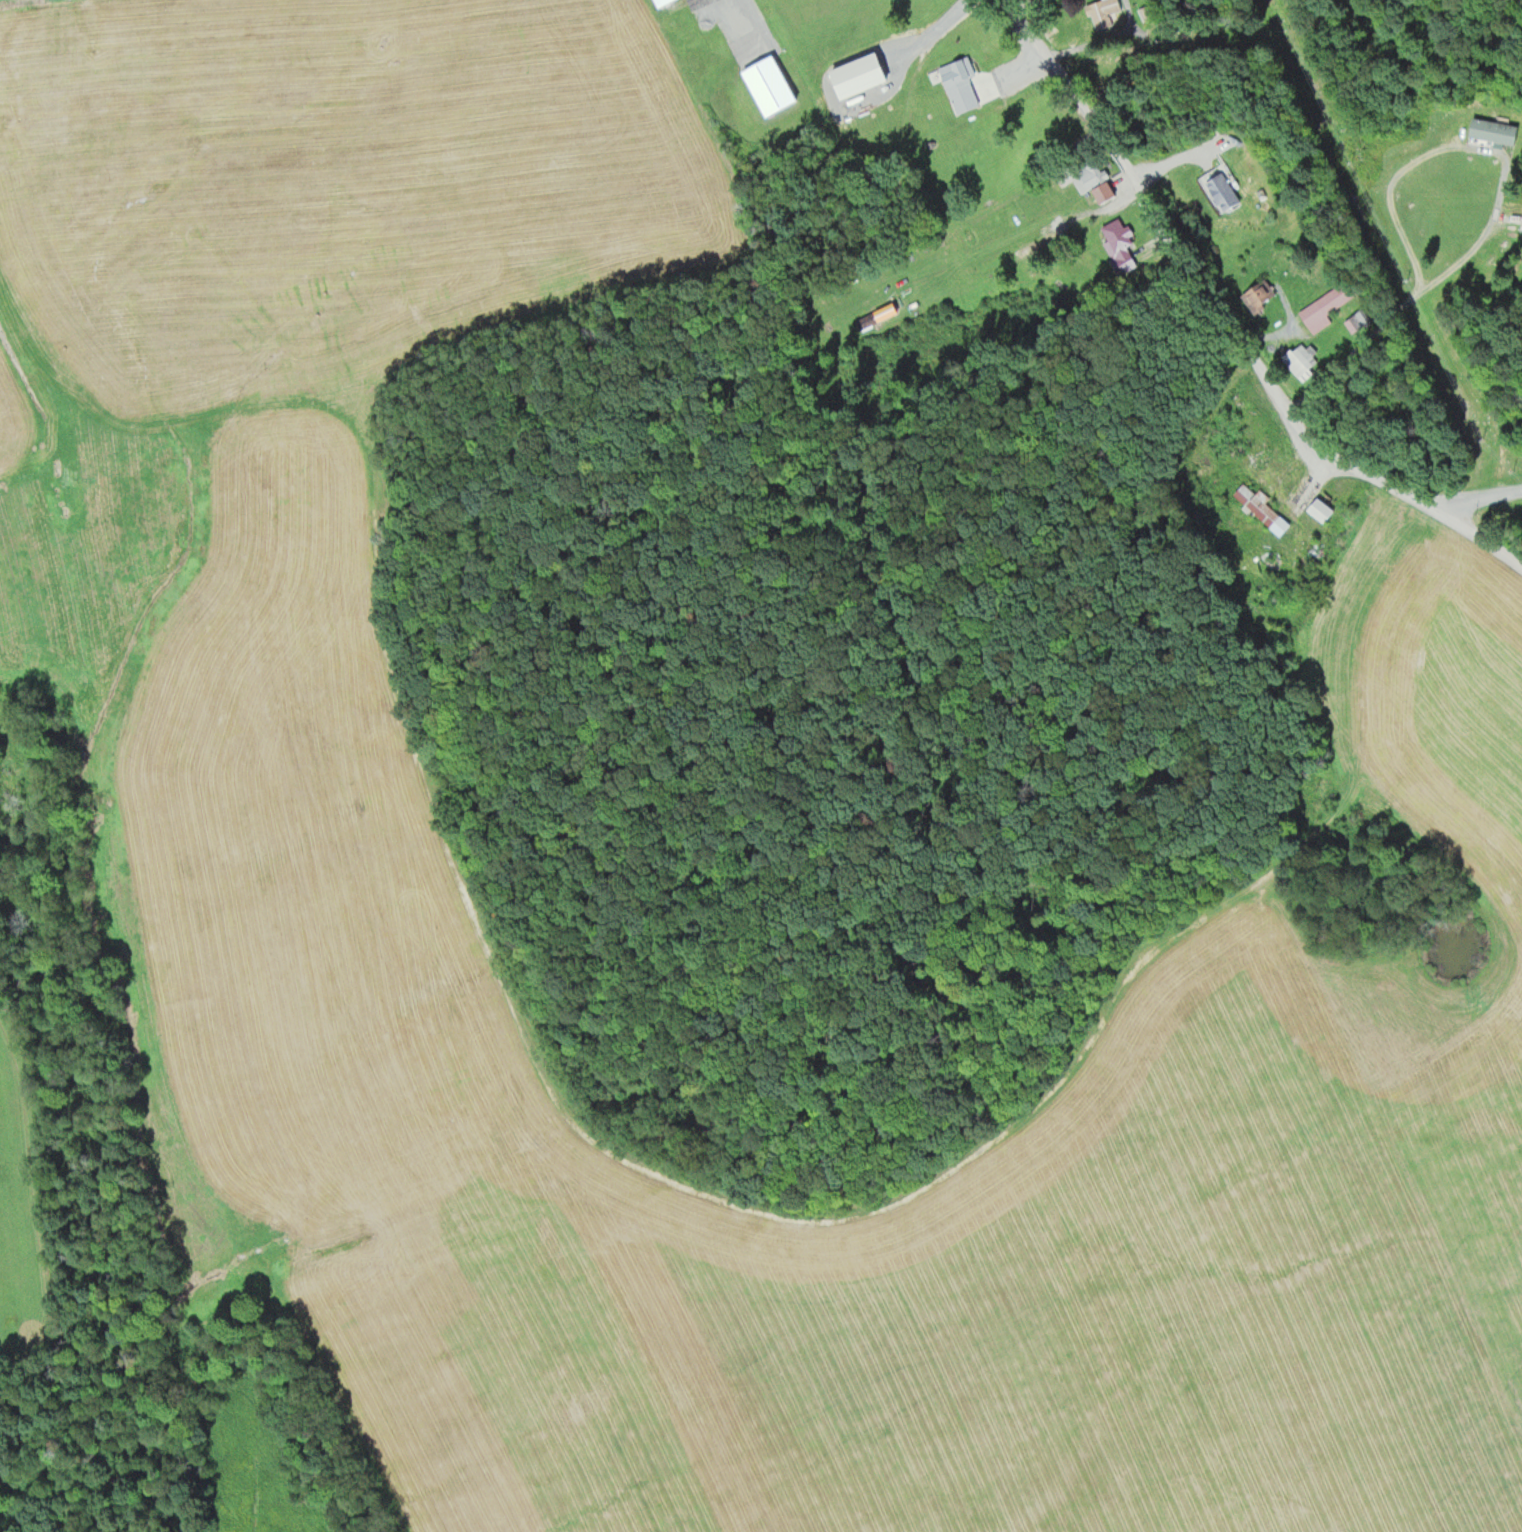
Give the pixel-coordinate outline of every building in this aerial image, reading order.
[(1117,12),(1116,0),(1101,0),(1101,1),(1086,1),(1087,28),(1108,28),(1108,13),(1117,12)] [(831,99),(881,81),(871,52),(821,69),(831,99)] [(964,77),(971,74),(963,55),(933,67),(951,114),(975,104),(964,77)] [(1512,144),(1515,124),(1465,116),(1462,136),(1512,144)] [(1069,178),(1076,194),(1086,189),(1092,204),(1112,195),(1095,157),(1071,168),(1074,176),(1069,178)] [(1194,179),(1218,213),(1237,200),(1213,166),(1194,179)] [(1128,225),(1118,225),(1118,222),(1101,222),(1102,254),(1129,253),(1128,225)] [(1274,292),(1259,276),(1237,296),(1252,313),(1274,292)] [(1354,294),(1344,279),(1293,312),(1308,334),(1329,321),(1324,313),(1354,294)] [(1313,372),(1303,343),(1279,352),(1289,380),(1313,372)] [(1261,503),(1266,498),(1255,488),(1251,493),(1239,482),(1227,495),(1273,537),(1285,524),(1261,503)] [(1301,509),(1317,523),(1327,511),(1312,497),(1301,509)]
